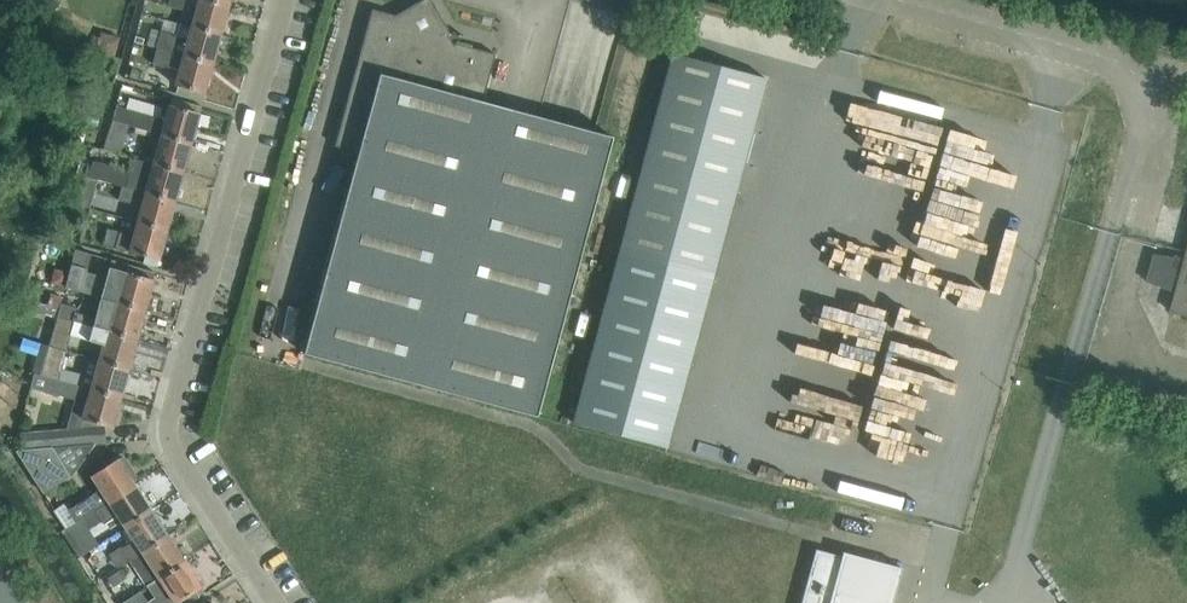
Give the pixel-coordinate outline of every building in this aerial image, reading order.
[(185,0),(170,0),(169,5),(183,9),(185,0)] [(229,4),(213,0),(200,0),(193,26),(221,34),(229,4)] [(359,152),(380,73),(483,101),(496,53),(456,43),(453,45),(448,35),(451,33),(432,0),(422,0),(396,15),(373,9),(335,145),(359,152)] [(213,63),(221,34),(193,26),(188,42),(185,41),(174,38),(171,51),(213,63)] [(101,30),(95,49),(123,57),(128,37),(101,30)] [(171,51),(174,38),(175,35),(161,31),(156,46),(171,51)] [(167,65),(171,51),(156,46),(152,64),(166,68),(167,65)] [(205,93),(213,63),(171,51),(167,65),(181,69),(176,85),(205,93)] [(673,53),(642,166),(736,192),(766,78),(673,53)] [(595,131),(483,101),(380,73),(359,152),(304,353),(537,416),(613,136),(595,131)] [(191,143),(200,113),(172,105),(168,120),(116,106),(112,120),(128,124),(164,135),(191,143)] [(119,154),(128,124),(112,120),(104,149),(119,154)] [(191,143),(164,135),(156,163),(183,171),(191,143)] [(175,200),(183,171),(156,163),(156,164),(134,158),(130,171),(113,166),(112,170),(93,165),(89,177),(95,179),(109,183),(112,184),(112,183),(124,186),(148,192),(148,193),(175,200)] [(175,200),(148,193),(148,192),(124,186),(120,201),(143,208),(140,221),(167,228),(175,200)] [(167,228),(140,221),(135,236),(120,232),(120,230),(107,227),(102,244),(136,253),(145,256),(159,259),(167,228)] [(1186,258),(1178,255),(1177,254),(1176,256),(1155,253),(1147,281),(1177,292),(1172,311),(1186,315),(1186,255),(1186,258)] [(153,279),(130,273),(110,267),(107,276),(86,270),(87,267),(73,263),(68,278),(66,286),(102,296),(102,297),(117,302),(145,309),(153,279)] [(137,338),(145,309),(117,302),(102,297),(96,318),(75,312),(73,320),(75,321),(93,326),(109,330),(137,338)] [(61,304),(58,316),(73,320),(75,312),(76,309),(61,304)] [(75,321),(73,320),(58,316),(50,344),(67,349),(75,321)] [(129,366),(137,338),(109,330),(93,326),(89,340),(105,344),(101,358),(129,366)] [(50,344),(41,374),(58,379),(67,349),(50,344)] [(121,397),(129,366),(101,358),(93,388),(93,389),(121,397)] [(81,373),(61,368),(58,379),(64,381),(78,384),(81,373)] [(89,421),(112,427),(121,397),(93,389),(93,388),(58,379),(41,374),(36,373),(32,387),(61,395),(89,403),(84,419),(89,421)] [(104,426),(38,431),(39,447),(105,441),(104,426)] [(16,451),(43,493),(70,476),(53,447),(18,450),(16,451)] [(82,518),(95,510),(97,512),(110,503),(136,486),(134,483),(138,478),(131,468),(124,457),(118,459),(92,475),(101,489),(68,510),(64,505),(56,510),(67,528),(82,518)] [(152,511),(136,486),(110,503),(97,512),(103,522),(104,523),(118,515),(126,528),(152,511)] [(95,510),(82,518),(90,530),(103,522),(97,512),(95,510)] [(169,536),(152,511),(126,528),(143,553),(169,536)] [(90,530),(82,518),(67,528),(84,554),(99,544),(90,530)] [(186,562),(169,536),(143,553),(160,579),(186,562)] [(131,561),(122,548),(121,546),(109,554),(115,563),(119,569),(131,561)] [(800,602),(888,602),(898,566),(848,553),(847,557),(815,549),(800,602)] [(186,562),(160,579),(148,586),(155,597),(146,602),(189,602),(205,592),(186,562)]
